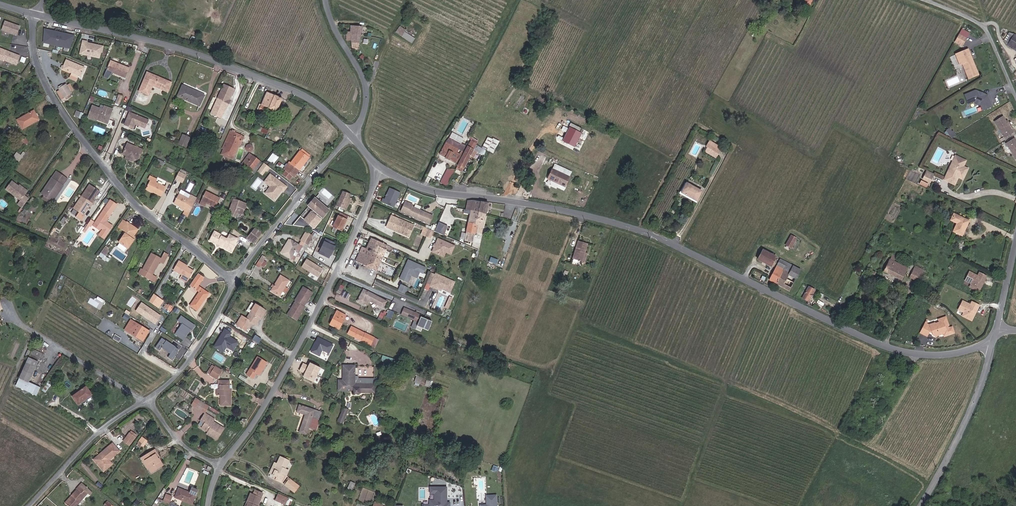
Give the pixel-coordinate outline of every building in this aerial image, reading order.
[(15,34),(19,25),(4,19),(1,28),(15,34)] [(400,30),(417,41),(425,29),(412,21),(410,25),(404,22),(400,30)] [(70,49),(74,35),(45,27),(41,42),(70,49)] [(969,32),(961,28),(957,35),(965,39),(969,32)] [(358,51),(364,51),(367,30),(356,30),(357,37),(352,37),(353,45),(357,45),(358,51)] [(1015,34),(1009,32),(1005,40),(1008,45),(1015,50),(1015,35),(1015,34)] [(101,48),(103,43),(93,40),(92,41),(87,40),(87,39),(87,37),(83,36),(80,49),(99,54),(100,48),(101,48)] [(17,55),(12,53),(10,52),(3,49),(0,56),(0,58),(13,63),(17,55)] [(959,53),(960,57),(958,58),(961,64),(963,63),(969,78),(979,74),(973,59),(971,60),(967,50),(959,53)] [(80,74),(84,66),(66,60),(63,68),(80,74)] [(108,70),(125,77),(129,67),(118,63),(117,65),(111,62),(108,70)] [(162,89),(166,91),(170,81),(146,71),(139,90),(148,93),(151,85),(152,82),(163,87),(162,89)] [(237,81),(227,77),(213,107),(218,109),(215,115),(221,118),(224,112),(222,111),(226,103),(228,104),(233,93),(231,92),(237,81)] [(201,100),(206,89),(184,80),(179,91),(201,100)] [(61,102),(73,94),(66,83),(59,87),(59,88),(54,91),(61,102)] [(269,100),(280,104),(285,91),(270,86),(265,98),(261,96),(258,102),(267,106),(269,100)] [(977,89),(965,94),(968,104),(973,103),(981,105),(984,110),(993,106),(989,95),(977,89)] [(92,106),(88,118),(96,121),(97,120),(102,122),(107,119),(110,113),(111,113),(113,110),(104,106),(103,110),(92,106)] [(964,116),(979,111),(977,106),(963,112),(964,116)] [(1014,126),(1009,118),(1008,115),(1004,109),(996,114),(1005,131),(1014,126)] [(26,125),(36,119),(33,114),(35,113),(33,110),(22,116),(26,125)] [(149,119),(132,112),(131,116),(128,116),(125,124),(134,128),(136,123),(137,122),(139,123),(140,125),(146,127),(149,119)] [(97,120),(96,121),(107,125),(111,113),(110,113),(107,119),(102,122),(97,120)] [(244,131),(231,126),(223,142),(224,143),(225,143),(224,147),(233,151),(240,135),(242,136),(244,131)] [(575,148),(582,134),(571,127),(563,141),(575,148)] [(951,138),(956,135),(951,127),(947,130),(951,138)] [(181,139),(187,142),(192,133),(185,130),(181,139)] [(1015,131),(1006,136),(1015,153),(1015,133),(1015,131)] [(242,136),(240,135),(233,151),(224,147),(225,143),(224,143),(221,149),(233,154),(242,136)] [(16,147),(18,150),(29,143),(26,137),(18,142),(20,145),(16,147)] [(459,160),(463,153),(456,149),(458,145),(456,144),(457,142),(451,139),(444,152),(448,154),(447,155),(453,158),(454,157),(459,160)] [(138,159),(143,148),(127,141),(123,153),(127,155),(134,158),(138,159)] [(720,154),(723,148),(711,141),(708,146),(720,154)] [(305,152),(308,148),(299,142),(297,146),(305,152)] [(463,163),(467,165),(476,147),(472,144),(463,163)] [(301,159),(303,156),(305,152),(297,146),(293,153),(301,159)] [(254,166),(261,155),(250,148),(243,159),(254,166)] [(274,164),(279,157),(273,153),(268,160),(274,164)] [(289,177),(290,175),(301,159),(293,153),(289,159),(286,158),(282,165),(287,168),(283,174),(289,177)] [(17,164),(21,165),(26,156),(23,155),(21,159),(19,158),(17,164)] [(959,176),(961,176),(966,166),(963,165),(965,160),(957,156),(946,179),(955,183),(959,176)] [(264,160),(257,168),(261,172),(266,166),(266,167),(269,164),(264,160)] [(449,186),(454,169),(447,167),(441,183),(449,186)] [(50,176),(54,178),(59,171),(55,168),(50,176)] [(175,174),(182,177),(185,171),(184,171),(178,168),(175,174)] [(547,178),(565,187),(570,177),(552,168),(547,178)] [(53,189),(57,192),(62,184),(60,182),(65,175),(59,171),(54,178),(50,176),(39,191),(43,194),(48,197),(53,189)] [(270,171),(264,179),(272,185),(265,193),(271,197),(277,189),(278,190),(281,187),(282,188),(286,184),(270,171)] [(923,179),(930,182),(933,177),(927,174),(929,171),(927,171),(923,179)] [(162,184),(153,181),(154,177),(145,174),(144,178),(147,179),(144,187),(158,193),(162,184)] [(10,180),(5,188),(20,199),(17,202),(22,205),(27,198),(23,195),(24,194),(26,191),(17,184),(10,180)] [(98,201),(96,200),(102,190),(92,184),(84,197),(96,204),(98,201)] [(697,201),(702,192),(687,184),(682,193),(697,201)] [(394,207),(401,192),(388,187),(382,202),(394,207)] [(215,205),(220,194),(206,188),(201,198),(207,201),(215,205)] [(48,197),(52,200),(57,192),(53,189),(48,197)] [(188,208),(189,208),(190,209),(197,195),(190,191),(188,195),(176,189),(171,200),(184,206),(182,211),(186,213),(187,211),(186,210),(188,208)] [(349,193),(341,190),(335,205),(343,208),(348,197),(349,193)] [(293,217),(290,221),(306,225),(308,226),(324,205),(310,194),(305,202),(310,205),(301,216),(298,213),(294,218),(293,217)] [(410,199),(402,195),(398,205),(426,217),(430,209),(420,205),(420,207),(417,206),(418,204),(410,201),(410,202),(409,202),(410,199)] [(244,206),(246,200),(234,196),(232,202),(244,206)] [(84,197),(76,210),(82,213),(79,219),(85,222),(88,217),(86,216),(92,207),(94,208),(96,204),(84,197)] [(474,208),(474,197),(461,197),(457,197),(456,206),(465,207),(474,208)] [(115,210),(119,203),(112,199),(108,206),(115,210)] [(237,209),(242,210),(244,206),(232,202),(231,207),(237,209)] [(115,210),(108,206),(97,222),(93,219),(88,227),(91,228),(92,226),(94,227),(95,226),(96,224),(103,229),(105,230),(100,236),(106,239),(114,226),(108,221),(115,210)] [(329,225),(339,229),(347,211),(337,207),(329,225)] [(479,228),(481,208),(474,208),(465,207),(464,229),(465,229),(464,239),(473,239),(473,228),(479,228)] [(402,232),(405,225),(410,226),(412,222),(389,213),(384,225),(402,232)] [(955,231),(963,235),(969,221),(955,214),(952,220),(959,223),(955,231)] [(444,235),(448,225),(439,221),(434,231),(444,235)] [(123,236),(118,242),(119,242),(127,249),(135,239),(131,235),(136,228),(128,222),(123,228),(125,230),(122,233),(123,236)] [(423,231),(428,233),(431,225),(430,225),(426,223),(423,231)] [(580,249),(583,240),(587,230),(578,227),(571,246),(580,249)] [(218,239),(221,234),(220,233),(220,231),(215,229),(211,235),(218,239)] [(253,238),(255,240),(261,232),(257,229),(253,234),(250,231),(245,237),(250,241),(253,238)] [(299,238),(306,242),(311,233),(304,229),(299,238)] [(233,241),(237,243),(241,236),(233,231),(230,235),(226,237),(221,234),(218,239),(218,240),(221,242),(221,243),(221,245),(224,247),(230,247),(233,241)] [(792,249),(797,237),(791,234),(785,245),(792,249)] [(327,253),(334,239),(324,235),(318,249),(327,253)] [(292,246),(296,248),(300,243),(288,236),(280,249),(288,254),(292,246)] [(365,265),(376,270),(387,245),(370,238),(365,249),(358,246),(352,260),(362,264),(365,265)] [(454,245),(437,238),(432,251),(440,255),(442,250),(445,251),(451,254),(454,245)] [(810,254),(805,251),(810,244),(806,242),(801,252),(809,256),(810,254)] [(105,245),(99,255),(103,258),(109,248),(105,245)] [(761,255),(774,262),(779,252),(766,246),(761,255)] [(254,262),(258,264),(264,254),(260,252),(254,262)] [(157,264),(162,266),(168,255),(164,253),(161,259),(151,254),(142,271),(146,273),(151,277),(153,275),(152,274),(157,264)] [(772,275),(779,279),(790,258),(783,254),(772,275)] [(901,283),(908,268),(895,261),(897,256),(893,254),(883,274),(901,283)] [(306,258),(301,266),(318,277),(323,268),(306,258)] [(792,286),(801,270),(793,266),(796,262),(790,258),(779,279),(792,286)] [(404,272),(403,272),(401,277),(408,281),(411,273),(415,272),(418,274),(420,270),(424,271),(426,267),(408,259),(404,269),(405,270),(404,272)] [(172,268),(177,272),(182,264),(177,260),(172,268)] [(793,266),(801,270),(803,265),(796,262),(793,266)] [(176,278),(185,284),(194,271),(182,264),(177,272),(179,273),(176,278)] [(916,274),(921,277),(924,270),(919,268),(916,274)] [(137,274),(144,278),(146,273),(142,271),(139,269),(137,274)] [(436,273),(432,271),(427,283),(431,284),(431,285),(439,288),(439,286),(442,287),(451,290),(455,280),(436,273)] [(978,275),(969,271),(965,281),(971,284),(969,288),(980,293),(988,276),(979,272),(978,275)] [(208,292),(196,285),(199,280),(196,278),(199,274),(196,273),(188,284),(199,291),(190,305),(196,309),(208,292)] [(268,289),(276,293),(286,278),(278,273),(268,289)] [(280,308),(297,318),(314,291),(297,280),(280,308)] [(404,290),(407,283),(402,281),(399,287),(404,290)] [(803,299),(810,303),(817,291),(810,286),(803,299)] [(385,308),(388,301),(365,290),(359,302),(366,305),(368,300),(385,308)] [(155,305),(159,298),(152,294),(148,301),(155,305)] [(971,304),(962,300),(958,310),(964,313),(962,317),(972,321),(980,305),(972,302),(971,304)] [(135,310),(154,324),(161,315),(141,301),(135,310)] [(253,321),(255,322),(260,316),(259,315),(263,307),(256,302),(246,317),(242,315),(236,324),(245,329),(247,326),(249,327),(253,321)] [(170,312),(173,309),(169,303),(165,306),(170,312)] [(402,315),(420,322),(423,315),(405,307),(402,315)] [(330,322),(339,326),(345,313),(337,309),(330,322)] [(929,316),(924,326),(928,328),(930,324),(933,325),(935,326),(937,329),(939,331),(943,329),(942,328),(946,327),(947,330),(958,327),(955,320),(953,321),(949,310),(937,314),(938,316),(933,318),(929,316)] [(191,331),(195,326),(181,316),(177,321),(182,324),(174,334),(183,340),(190,330),(191,331)] [(129,317),(123,328),(132,333),(134,330),(141,333),(139,336),(144,339),(149,328),(129,317)] [(230,349),(236,341),(227,335),(229,331),(224,328),(212,345),(223,352),(227,347),(230,349)] [(352,328),(349,334),(371,345),(375,339),(352,328)] [(259,343),(261,338),(255,335),(253,339),(259,343)] [(317,336),(310,352),(320,356),(322,350),(329,354),(334,344),(317,336)] [(181,349),(183,346),(175,340),(173,344),(162,337),(155,348),(172,359),(179,348),(181,349)] [(19,377),(28,381),(41,353),(32,348),(19,377)] [(255,373),(257,374),(265,363),(257,357),(245,373),(251,378),(255,373)] [(301,377),(316,382),(321,367),(307,363),(307,364),(302,362),(299,371),(302,372),(301,377)] [(374,381),(353,380),(355,363),(343,362),(342,380),(341,383),(337,383),(337,386),(353,387),(352,390),(359,391),(359,388),(373,389),(374,381)] [(219,369),(208,363),(206,365),(209,367),(207,371),(215,376),(219,369)] [(427,386),(429,380),(418,376),(417,379),(424,382),(423,385),(427,386)] [(28,381),(19,377),(16,383),(33,391),(36,385),(28,381)] [(230,381),(217,383),(217,386),(218,391),(214,391),(215,398),(219,397),(220,405),(233,404),(232,392),(232,388),(231,388),(230,381)] [(85,404),(92,399),(83,387),(69,397),(74,404),(82,399),(83,401),(85,404)] [(67,398),(74,407),(83,401),(82,399),(74,404),(69,397),(67,398)] [(314,426),(319,410),(297,403),(295,410),(303,413),(298,430),(304,432),(307,424),(314,426)] [(341,419),(346,422),(351,409),(346,407),(341,419)] [(217,440),(224,428),(213,421),(215,418),(207,413),(205,416),(208,418),(206,421),(203,426),(209,430),(211,431),(209,435),(217,440)] [(125,441),(131,444),(137,436),(131,432),(125,441)] [(142,448),(148,441),(142,437),(137,444),(142,448)] [(111,453),(112,455),(120,450),(113,441),(94,455),(103,468),(111,462),(108,458),(107,456),(111,453)] [(150,471),(163,464),(158,457),(157,458),(151,449),(143,455),(147,463),(146,464),(150,471)] [(276,475),(274,479),(281,482),(284,474),(285,474),(287,469),(283,468),(287,459),(278,456),(275,463),(272,462),(269,473),(276,475)] [(288,484),(286,486),(294,492),(299,485),(290,479),(287,483),(288,484)] [(69,505),(74,505),(87,491),(89,493),(93,489),(82,480),(75,488),(76,489),(71,494),(73,495),(66,503),(69,505)] [(446,483),(430,483),(430,489),(434,489),(434,496),(430,496),(430,501),(422,501),(422,505),(430,505),(450,505),(450,499),(446,499),(446,483)] [(177,488),(175,494),(193,501),(198,487),(194,485),(192,490),(187,488),(186,491),(177,488)] [(260,488),(253,486),(251,491),(248,489),(244,498),(246,499),(243,505),(254,505),(255,502),(260,488)] [(163,499),(169,502),(172,495),(165,492),(163,499)] [(283,503),(286,496),(276,492),(273,499),(283,503)] [(497,493),(487,493),(488,502),(482,502),(482,505),(498,505),(497,493)]
